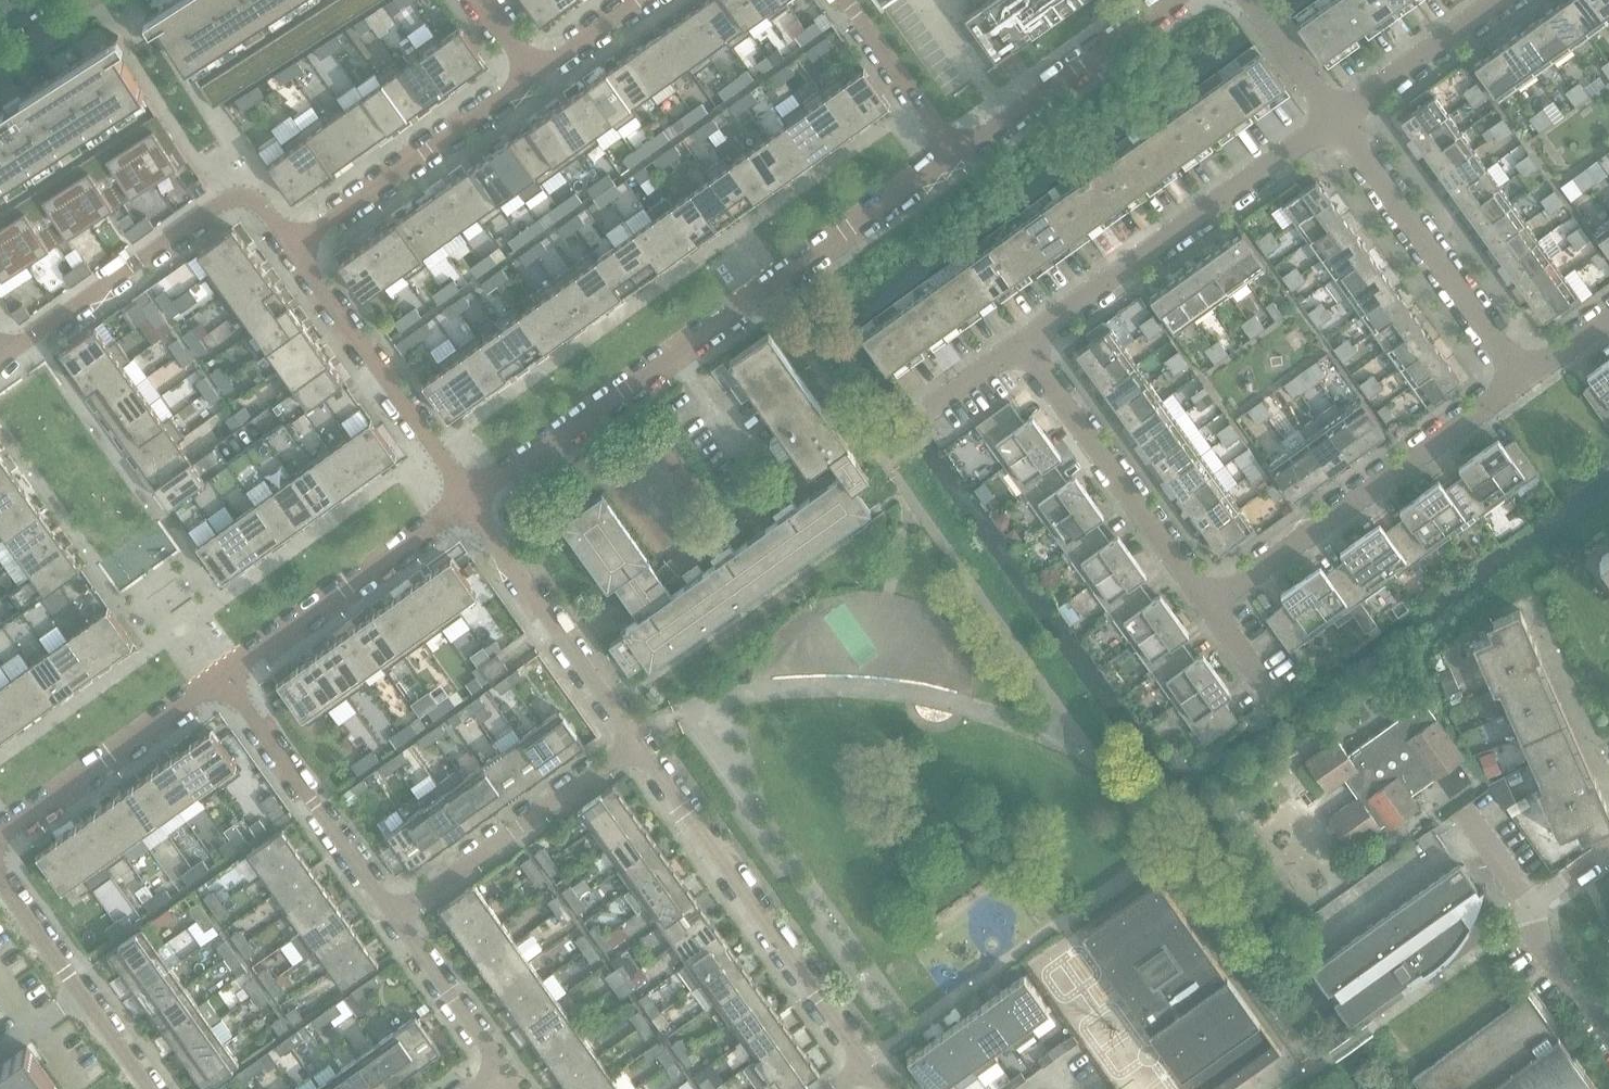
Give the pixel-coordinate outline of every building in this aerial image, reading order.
[(289,0),(173,0),(156,10),(152,13),(144,18),(150,27),(158,23),(186,65),(186,66),(289,0)] [(410,0),(394,0),(399,8),(410,1),(410,0)] [(554,0),(524,0),(540,23),(560,9),(554,0)] [(560,9),(572,0),(554,0),(560,9)] [(727,0),(707,0),(701,4),(726,40),(746,26),(727,0)] [(756,0),(727,0),(746,26),(765,12),(756,0)] [(765,12),(782,0),(756,0),(765,12)] [(981,4),(985,9),(987,11),(1014,49),(1082,0),(986,0),(981,4)] [(1334,0),(1331,0),(1315,11),(1346,54),(1356,46),(1351,39),(1358,33),(1334,0)] [(1362,0),(1334,0),(1358,33),(1366,28),(1371,35),(1382,28),(1362,0)] [(1389,0),(1362,0),(1382,28),(1392,20),(1386,13),(1394,7),(1389,0)] [(1416,0),(1389,0),(1394,7),(1402,2),(1407,10),(1417,2),(1416,0)] [(1589,34),(1565,0),(1547,13),(1571,47),(1589,34)] [(1592,0),(1565,0),(1589,34),(1607,21),(1592,0)] [(1607,21),(1608,20),(1608,0),(1592,0),(1607,21)] [(726,40),(701,4),(682,18),(707,53),(726,40)] [(382,19),(376,10),(365,17),(371,26),(382,19)] [(1346,54),(1315,11),(1296,25),(1321,60),(1330,54),(1335,61),(1346,54)] [(1571,47),(1547,13),(1528,26),(1553,60),(1572,86),(1587,75),(1568,49),(1571,47)] [(371,26),(365,17),(354,24),(360,33),(371,26)] [(707,53),(682,18),(663,31),(688,67),(707,53)] [(816,20),(805,28),(812,38),(822,30),(816,20)] [(1553,60),(1528,26),(1510,39),(1535,73),(1553,60)] [(485,62),(459,27),(439,41),(465,77),(485,62)] [(805,28),(794,36),(801,45),(812,38),(805,28)] [(688,67),(663,31),(644,45),(669,80),(688,67)] [(134,99),(144,93),(116,50),(124,45),(118,35),(110,40),(106,43),(82,58),(80,59),(54,76),(53,77),(29,93),(27,94),(0,111),(0,185),(134,99)] [(331,52),(342,45),(336,35),(325,42),(331,52)] [(827,36),(816,44),(823,53),(833,46),(827,36)] [(1535,73),(1510,39),(1492,52),(1516,86),(1535,73)] [(465,77),(439,41),(420,55),(446,90),(465,77)] [(331,52),(325,42),(314,49),(320,59),(331,52)] [(816,44),(805,51),(812,61),(823,53),(816,44)] [(669,80),(644,45),(625,59),(650,94),(669,80)] [(777,47),(766,55),(773,65),(784,57),(777,47)] [(1284,86),(1259,51),(1240,65),(1271,107),(1281,100),(1276,92),(1284,86)] [(1516,86),(1492,52),(1473,66),(1498,100),(1516,86)] [(446,90),(420,55),(401,68),(427,104),(446,90)] [(766,55),(756,63),(763,72),(773,65),(766,55)] [(650,94),(625,59),(606,72),(631,108),(650,94)] [(303,70),(297,61),(286,68),(292,77),(303,70)] [(1608,61),(1600,66),(1608,78),(1608,63),(1608,61)] [(788,63),(778,71),(784,80),(795,73),(788,63)] [(1271,107),(1240,65),(1222,78),(1247,113),(1255,107),(1260,115),(1271,107)] [(292,77),(286,68),(275,75),(281,84),(292,77)] [(427,104),(401,68),(382,82),(407,117),(427,104)] [(889,104),(864,68),(844,83),(869,118),(889,104)] [(778,71),(767,78),(774,88),(784,80),(778,71)] [(631,108),(606,72),(587,86),(612,121),(631,108)] [(739,75),(728,83),(735,92),(746,84),(739,75)] [(1247,113),(1222,78),(1204,91),(1235,133),(1245,126),(1240,118),(1247,113)] [(222,101),(216,91),(209,80),(200,87),(206,97),(213,107),(215,105),(222,101)] [(407,117),(382,82),(363,96),(388,131),(407,117)] [(1467,99),(1482,89),(1477,82),(1462,92),(1467,99)] [(1589,96),(1579,82),(1572,87),(1582,101),(1589,96)] [(728,83),(718,90),(725,100),(735,92),(728,83)] [(869,118),(844,83),(825,96),(850,132),(869,118)] [(263,95),(257,86),(246,93),(252,102),(263,95)] [(612,121),(587,86),(567,99),(593,135),(612,121)] [(1582,101),(1572,87),(1564,92),(1575,106),(1582,101)] [(1446,113),(1429,88),(1409,102),(1413,109),(1400,119),(1413,137),(1446,113)] [(1472,106),(1487,96),(1482,89),(1467,99),(1472,106)] [(750,90),(739,98),(746,108),(757,100),(750,90)] [(1235,133),(1204,91),(1186,103),(1211,138),(1219,133),(1224,141),(1235,133)] [(252,102),(246,93),(235,100),(241,109),(252,102)] [(388,131),(363,96),(344,109),(369,145),(388,131)] [(850,132),(825,96),(805,110),(831,145),(850,132)] [(739,98),(729,106),(735,115),(746,108),(739,98)] [(593,135),(567,99),(548,113),(574,148),(593,135)] [(701,102),(690,110),(697,119),(708,112),(701,102)] [(1211,138),(1186,103),(1168,116),(1199,159),(1209,151),(1204,144),(1211,138)] [(1553,122),(1543,107),(1536,112),(1546,127),(1553,122)] [(369,145),(344,109),(325,123),(350,158),(369,145)] [(690,110),(680,117),(686,127),(697,119),(690,110)] [(831,145),(805,110),(786,124),(812,159),(831,145)] [(1546,127),(1536,112),(1529,118),(1539,132),(1546,127)] [(156,113),(147,119),(153,128),(162,122),(156,113)] [(574,148),(548,113),(529,127),(554,162),(574,148)] [(1426,155),(1459,131),(1446,113),(1413,137),(1426,155)] [(1199,159),(1168,116),(1150,129),(1175,164),(1183,159),(1188,166),(1199,159)] [(712,118),(701,125),(708,135),(719,127),(712,118)] [(1493,135),(1508,125),(1503,118),(1488,128),(1493,135)] [(350,158),(325,123),(306,136),(331,172),(350,158)] [(187,161),(168,131),(163,124),(131,145),(155,182),(187,161)] [(812,159),(786,124),(767,137),(793,173),(812,159)] [(701,125),(691,133),(697,142),(708,135),(701,125)] [(1498,142),(1513,132),(1508,125),(1493,135),(1498,142)] [(554,162),(529,127),(510,140),(535,176),(554,162)] [(663,129),(652,137),(659,147),(670,139),(663,129)] [(1175,164),(1150,129),(1132,142),(1163,185),(1173,177),(1168,170),(1175,164)] [(1439,173),(1472,149),(1459,131),(1426,155),(1439,173)] [(331,172),(306,136),(287,150),(312,185),(331,172)] [(652,137),(641,145),(648,154),(659,147),(652,137)] [(793,173),(767,137),(748,151),(774,186),(793,173)] [(535,176),(510,140),(491,154),(516,189),(535,176)] [(1163,185),(1132,142),(1114,155),(1139,190),(1147,184),(1152,192),(1163,185)] [(155,182),(131,145),(98,165),(122,202),(155,182)] [(674,145),(663,153),(670,162),(681,154),(674,145)] [(1452,191),(1485,167),(1472,149),(1439,173),(1452,191)] [(312,185),(287,150),(267,164),(292,200),(312,185)] [(633,151),(622,158),(629,168),(640,160),(633,151)] [(774,186),(748,151),(729,164),(754,200),(774,186)] [(663,153),(652,160),(660,169),(670,162),(663,153)] [(516,189),(491,154),(472,168),(497,203),(516,189)] [(1519,171),(1533,161),(1528,154),(1514,164),(1519,171)] [(1139,190),(1114,155),(1096,168),(1127,210),(1137,203),(1132,195),(1139,190)] [(1607,174),(1596,160),(1579,172),(1589,187),(1607,174)] [(1524,178),(1539,168),(1533,161),(1519,171),(1524,178)] [(754,200),(729,164),(710,178),(735,214),(754,200)] [(122,202),(98,165),(66,186),(90,223),(122,202)] [(644,166),(633,174),(640,183),(651,175),(644,166)] [(1465,209),(1498,185),(1485,167),(1452,191),(1465,209)] [(497,203),(472,168),(453,181),(478,217),(497,203)] [(1127,210),(1096,168),(1078,181),(1103,216),(1111,210),(1116,218),(1127,210)] [(1589,187),(1579,172),(1569,179),(1580,194),(1582,192),(1589,187)] [(614,183),(607,173),(597,181),(604,191),(614,183)] [(207,189),(199,178),(188,186),(196,197),(207,189)] [(735,214),(710,178),(691,192),(716,227),(735,214)] [(1294,222),(1328,198),(1315,180),(1301,189),(1297,183),(1277,197),(1294,222)] [(478,217),(453,181),(434,195),(459,230),(478,217)] [(597,181),(586,189),(593,198),(604,191),(597,181)] [(1103,216),(1078,181),(1060,194),(1091,236),(1101,229),(1096,221),(1103,216)] [(621,193),(614,183),(604,191),(611,200),(621,193)] [(1478,228),(1512,203),(1498,185),(1465,209),(1478,228)] [(90,223),(66,186),(34,207),(57,244),(90,223)] [(1545,207),(1559,197),(1554,190),(1540,200),(1545,207)] [(604,191),(593,198),(600,208),(611,200),(604,191)] [(716,227),(691,192),(672,205),(697,241),(716,227)] [(1091,236),(1060,194),(1042,207),(1067,242),(1075,236),(1080,244),(1091,236)] [(459,230),(434,195),(415,208),(440,244),(459,230)] [(567,197),(556,205),(563,215),(574,207),(567,197)] [(1550,214),(1564,204),(1559,197),(1545,207),(1550,214)] [(1307,240),(1341,216),(1328,198),(1294,222),(1307,240)] [(1491,246),(1525,221),(1512,203),(1478,228),(1491,246)] [(563,215),(556,205),(537,219),(544,228),(563,215)] [(697,241),(672,205),(653,219),(678,254),(697,241)] [(57,244),(34,207),(1,228),(25,265),(57,244)] [(1067,242),(1042,207),(1024,220),(1054,262),(1065,255),(1060,247),(1067,242)] [(440,244),(415,208),(395,222),(421,258),(440,244)] [(585,223),(578,213),(567,221),(574,230),(585,223)] [(154,227),(146,216),(135,223),(143,235),(154,227)] [(1320,258),(1354,234),(1341,216),(1307,240),(1320,258)] [(678,254),(653,219),(634,232),(659,268),(678,254)] [(1054,262),(1024,220),(1006,233),(1031,268),(1039,262),(1044,270),(1054,262)] [(1592,232),(1608,255),(1608,220),(1592,232)] [(567,221),(557,228),(564,238),(574,230),(567,221)] [(1504,264),(1538,240),(1525,221),(1491,246),(1504,264)] [(421,258),(395,222),(376,236),(402,271),(421,258)] [(143,235),(135,223),(124,231),(132,243),(143,235)] [(529,225),(518,233),(525,242),(536,234),(529,225)] [(1571,243),(1585,232),(1580,225),(1565,236),(1571,243)] [(247,246),(233,226),(197,252),(211,271),(204,276),(205,277),(247,246)] [(1,228),(0,229),(0,281),(25,265),(1,228)] [(1260,248),(1275,237),(1270,230),(1255,241),(1260,248)] [(659,268),(634,232),(614,246),(640,282),(659,268)] [(1266,266),(1242,234),(1241,232),(1223,245),(1248,279),(1266,266)] [(1576,250),(1590,239),(1585,232),(1571,243),(1576,250)] [(518,233),(508,240),(514,250),(525,242),(518,233)] [(1031,268),(1006,233),(988,246),(1019,288),(1029,281),(1023,273),(1031,268)] [(1333,276),(1367,252),(1354,234),(1320,258),(1333,276)] [(402,271),(376,236),(357,249),(383,285),(402,271)] [(1265,255),(1280,244),(1275,237),(1260,248),(1265,255)] [(540,240),(529,248),(536,257),(547,250),(540,240)] [(1517,282),(1551,258),(1538,240),(1504,264),(1517,282)] [(1248,279),(1223,245),(1205,258),(1229,292),(1248,279)] [(261,265),(247,246),(205,277),(218,296),(261,265)] [(640,282),(614,246),(595,260),(621,295),(640,282)] [(1019,288),(988,246),(970,259),(982,275),(995,294),(1003,288),(1008,296),(1019,288)] [(529,248),(519,255),(525,265),(536,257),(529,248)] [(383,285),(357,249),(337,263),(363,299),(383,285)] [(1607,263),(1598,251),(1590,256),(1599,269),(1607,263)] [(491,252),(480,260),(487,269),(498,262),(491,252)] [(1346,295),(1380,270),(1367,252),(1333,276),(1334,277),(1325,283),(1338,301),(1346,295)] [(1229,292),(1205,258),(1187,271),(1211,305),(1229,292)] [(1530,300),(1564,276),(1551,258),(1517,282),(1530,300)] [(995,294),(982,275),(970,259),(952,272),(982,314),(993,307),(987,299),(995,294)] [(92,271),(84,260),(73,268),(81,279),(92,271)] [(480,260),(469,267),(476,277),(487,269),(480,260)] [(621,295),(595,260),(576,273),(602,309),(621,295)] [(239,310),(275,285),(261,265),(218,296),(219,297),(232,315),(239,310)] [(1286,284),(1301,273),(1295,266),(1281,277),(1286,284)] [(81,279),(73,268),(62,275),(70,287),(81,279)] [(502,268),(491,275),(498,285),(509,277),(502,268)] [(1359,313),(1393,288),(1380,270),(1346,295),(1359,313)] [(1211,305),(1187,271),(1169,284),(1193,318),(1211,305)] [(982,314),(952,272),(934,284),(959,319),(967,314),(972,322),(982,314)] [(602,309),(576,273),(557,287),(583,323),(602,309)] [(1291,291),(1306,280),(1301,273),(1286,284),(1291,291)] [(491,275),(480,283),(487,292),(498,285),(491,275)] [(1582,301),(1564,276),(1530,300),(1543,319),(1557,309),(1562,316),(1582,301)] [(453,279),(442,287),(449,297),(460,289),(453,279)] [(959,319),(934,284),(916,297),(947,340),(957,332),(951,325),(959,319)] [(1193,318),(1169,284),(1149,298),(1174,332),(1193,318)] [(288,304),(275,285),(239,310),(253,329),(288,304)] [(442,287),(431,295),(438,304),(449,297),(442,287)] [(583,323),(557,287),(538,301),(563,336),(583,323)] [(1372,331),(1406,307),(1393,288),(1359,313),(1372,331)] [(172,301),(164,290),(155,296),(163,307),(172,301)] [(464,295),(453,302),(460,312),(470,304),(464,295)] [(947,340),(916,297),(898,310),(923,345),(931,340),(936,347),(947,340)] [(149,317),(158,311),(150,300),(141,306),(149,317)] [(172,301),(163,307),(171,318),(179,311),(172,301)] [(563,336),(538,301),(519,314),(544,350),(563,336)] [(1283,315),(1273,301),(1265,306),(1276,320),(1283,315)] [(453,302),(442,310),(449,320),(460,312),(453,302)] [(1312,320),(1326,309),(1321,302),(1307,313),(1312,320)] [(30,315),(22,304),(11,312),(19,323),(30,315)] [(302,323),(288,304),(253,329),(266,348),(302,323)] [(415,307),(404,314),(411,324),(421,316),(415,307)] [(1385,349),(1419,325),(1406,307),(1372,331),(1385,349)] [(1317,327),(1331,316),(1326,309),(1312,320),(1317,327)] [(923,345),(898,310),(880,323),(911,366),(921,358),(915,351),(923,345)] [(158,311),(149,317),(157,328),(165,321),(158,311)] [(404,314),(393,322),(400,331),(411,324),(404,314)] [(544,350),(519,314),(500,328),(525,363),(544,350)] [(1144,332),(1158,321),(1153,314),(1138,325),(1144,332)] [(1265,328),(1254,314),(1247,319),(1258,333),(1265,328)] [(1258,333),(1247,319),(1240,324),(1251,338),(1258,333)] [(1123,346),(1105,320),(1084,335),(1089,341),(1076,351),(1089,370),(1123,346)] [(1149,339),(1163,329),(1158,321),(1144,332),(1149,339)] [(432,331),(425,322),(415,330),(421,339),(432,331)] [(280,368),(315,342),(302,323),(266,348),(280,368)] [(911,366),(880,323),(861,337),(886,372),(895,366),(900,373),(911,366)] [(116,340),(109,344),(95,325),(59,351),(74,371),(116,340)] [(1398,367),(1432,343),(1419,325),(1385,349),(1398,367)] [(199,339),(192,328),(183,335),(190,345),(199,339)] [(525,363),(500,328),(481,341),(506,377),(525,363)] [(415,330),(404,337),(411,347),(421,339),(415,330)] [(768,332),(729,360),(732,365),(733,365),(741,377),(752,392),(780,432),(770,439),(781,454),(791,446),(808,469),(807,470),(809,472),(825,461),(830,457),(846,445),(848,444),(768,332)] [(185,349),(178,338),(169,345),(176,355),(185,349)] [(1338,356),(1352,345),(1347,338),(1333,349),(1338,356)] [(207,349),(199,339),(190,345),(198,356),(207,349)] [(130,359),(128,357),(116,340),(74,371),(87,390),(130,359)] [(1228,354),(1218,340),(1211,345),(1221,359),(1228,354)] [(506,377),(481,341),(462,355),(487,391),(506,377)] [(294,387),(329,361),(315,342),(280,368),(294,387)] [(1411,385),(1445,361),(1432,343),(1398,367),(1411,385)] [(1221,359),(1211,345),(1204,350),(1214,364),(1221,359)] [(1343,363),(1357,352),(1352,345),(1338,356),(1343,363)] [(1102,389),(1136,364),(1123,346),(1089,370),(1102,389)] [(193,360),(185,349),(176,355),(184,366),(193,360)] [(1169,368),(1184,357),(1178,350),(1164,360),(1169,368)] [(487,391),(462,355),(443,369),(468,404),(487,391)] [(1174,375),(1189,364),(1184,357),(1169,368),(1174,375)] [(123,366),(131,361),(130,359),(87,390),(101,409),(136,384),(123,366)] [(1606,360),(1586,374),(1593,383),(1582,391),(1606,425),(1608,423),(1608,364),(1606,360)] [(344,382),(329,361),(294,387),(295,388),(308,407),(344,382)] [(1326,375),(1316,361),(1308,366),(1318,381),(1326,375)] [(1445,389),(1458,379),(1445,361),(1411,385),(1429,410),(1450,396),(1445,389)] [(1115,407),(1149,382),(1136,364),(1102,389),(1115,407)] [(226,377),(219,366),(210,373),(218,383),(226,377)] [(468,404),(443,369),(423,383),(448,419),(468,404)] [(1308,388),(1297,374),(1290,379),(1301,394),(1308,388)] [(1363,391),(1378,381),(1373,374),(1358,384),(1363,391)] [(212,387),(205,376),(196,383),(204,393),(212,387)] [(226,377),(218,383),(225,394),(234,388),(226,377)] [(1301,394),(1290,379),(1283,384),(1294,399),(1301,394)] [(1368,398),(1383,388),(1378,381),(1363,391),(1368,398)] [(1128,425),(1162,401),(1149,382),(1115,407),(1128,425)] [(150,403),(136,384),(101,409),(115,428),(150,403)] [(1195,404),(1209,393),(1204,386),(1190,396),(1195,404)] [(212,387),(204,393),(211,404),(220,398),(212,387)] [(1200,411),(1214,400),(1209,393),(1195,404),(1200,411)] [(1385,432),(1360,398),(1341,412),(1365,446),(1385,432)] [(1271,415),(1261,400),(1254,405),(1264,420),(1271,415)] [(1046,436),(1032,416),(1023,422),(1009,402),(1008,401),(975,425),(1004,466),(1046,436)] [(1141,443),(1175,419),(1162,401),(1128,425),(1141,443)] [(171,417),(170,416),(163,421),(150,403),(115,428),(128,447),(171,417)] [(1394,416),(1385,404),(1376,410),(1385,422),(1394,416)] [(1264,420),(1254,405),(1247,410),(1257,425),(1264,420)] [(244,406),(238,411),(235,413),(242,424),(252,417),(244,406)] [(1365,446),(1341,412),(1323,425),(1347,459),(1365,446)] [(242,424),(235,413),(232,415),(226,420),(233,430),(240,426),(242,424)] [(184,436),(173,420),(171,417),(128,447),(142,467),(184,436)] [(1154,461),(1188,437),(1175,419),(1141,443),(1154,461)] [(396,455),(371,420),(351,434),(376,470),(396,455)] [(1221,440),(1235,429),(1230,422),(1216,433),(1221,440)] [(1347,459),(1323,425),(1305,438),(1329,472),(1347,459)] [(1226,447),(1240,436),(1235,429),(1221,440),(1226,447)] [(1167,479),(1201,455),(1199,452),(1208,446),(1198,432),(1190,439),(1188,437),(1154,461),(1167,479)] [(376,470),(351,434),(332,448),(357,483),(376,470)] [(178,442),(185,437),(184,436),(142,467),(156,486),(191,461),(178,442)] [(1059,471),(1052,462),(1061,455),(1046,436),(1004,466),(1022,492),(1019,495),(1022,498),(1059,471)] [(1329,472),(1305,438),(1287,451),(1311,485),(1329,472)] [(1539,473),(1514,439),(1504,447),(1497,438),(1478,452),(1508,495),(1539,473)] [(602,494),(560,524),(561,524),(564,529),(608,590),(615,585),(623,596),(639,618),(623,629),(623,630),(620,632),(622,634),(610,643),(629,670),(644,659),(650,667),(847,527),(870,510),(870,509),(852,485),(865,476),(867,478),(869,476),(852,452),(846,445),(830,457),(835,464),(842,473),(834,479),(826,484),(797,506),(791,498),(774,510),(779,518),(734,550),(729,542),(711,554),(717,562),(684,586),(671,595),(663,584),(676,572),(667,561),(655,572),(647,562),(649,560),(602,494)] [(357,483),(332,448),(313,461),(338,497),(357,483)] [(1311,485),(1287,451),(1268,464),(1293,498),(1311,485)] [(1508,495),(1478,452),(1458,466),(1464,475),(1454,483),(1479,516),(1508,495)] [(1181,497),(1214,473),(1201,455),(1167,479),(1181,497)] [(11,472),(0,457),(0,480),(11,472)] [(1247,476),(1261,465),(1256,458),(1241,469),(1247,476)] [(170,505),(205,480),(192,461),(191,461),(156,486),(170,505)] [(338,497),(313,461),(294,475),(319,511),(338,497)] [(1252,483),(1266,472),(1261,465),(1247,476),(1252,483)] [(1047,525),(1089,495),(1075,475),(1066,481),(1059,471),(1022,498),(1025,503),(1028,500),(1047,525)] [(25,491),(11,472),(0,480),(0,509),(25,491)] [(1194,516),(1227,491),(1214,473),(1181,497),(1194,516)] [(319,511),(294,475),(274,489),(300,524),(319,511)] [(1479,516),(1454,483),(1445,490),(1438,481),(1419,495),(1449,537),(1479,516)] [(1283,496),(1274,483),(1266,489),(1274,501),(1283,496)] [(985,491),(980,484),(973,490),(978,497),(985,491)] [(300,524),(274,489),(255,502),(281,538),(300,524)] [(3,536),(39,510),(25,491),(0,509),(0,538),(3,536)] [(1207,534),(1240,509),(1227,491),(1194,516),(1207,534)] [(1101,531),(1094,521),(1103,514),(1089,495),(1047,525),(1065,551),(1062,554),(1064,557),(1101,531)] [(1449,537),(1419,495),(1399,509),(1405,518),(1395,525),(1419,559),(1449,537)] [(281,538),(255,502),(236,516),(262,552),(281,538)] [(1258,534),(1240,509),(1207,534),(1219,551),(1233,541),(1237,548),(1258,534)] [(17,555),(52,530),(39,510),(3,536),(17,555)] [(262,552),(236,516),(217,530),(243,565),(262,552)] [(1419,559),(1395,525),(1385,532),(1379,523),(1359,537),(1390,580),(1419,559)] [(46,564),(67,550),(52,530),(17,555),(31,576),(46,564)] [(243,565),(217,530),(197,544),(222,580),(243,565)] [(1089,585),(1131,554),(1132,554),(1117,534),(1109,541),(1101,531),(1064,557),(1068,562),(1071,559),(1089,585)] [(1390,580),(1359,537),(1339,552),(1346,560),(1336,568),(1360,601),(1390,580)] [(1476,556),(1471,547),(1461,554),(1467,563),(1476,556)] [(45,595),(80,569),(67,550),(46,564),(31,576),(45,595)] [(1602,556),(1601,562),(1608,573),(1608,551),(1602,556)] [(1144,590),(1137,580),(1146,574),(1132,554),(1131,554),(1089,585),(1108,611),(1104,613),(1107,617),(1144,590)] [(477,594),(451,558),(431,573),(456,608),(477,594)] [(1360,601),(1336,568),(1326,575),(1320,566),(1300,580),(1330,622),(1360,601)] [(431,573),(412,586),(442,628),(443,628),(439,621),(456,608),(431,573)] [(1330,622),(1300,580),(1280,594),(1287,603),(1265,618),(1290,652),(1330,622)] [(412,586),(393,600),(423,642),(442,628),(412,586)] [(1132,644),(1174,614),(1174,613),(1160,594),(1151,600),(1144,590),(1107,617),(1110,621),(1113,618),(1132,644)] [(393,600),(374,613),(404,656),(423,642),(393,600)] [(133,643),(108,608),(88,622),(113,658),(133,643)] [(1472,643),(1493,690),(1499,687),(1510,712),(1520,737),(1531,762),(1542,787),(1536,789),(1558,837),(1582,825),(1586,837),(1608,827),(1608,812),(1599,790),(1594,777),(1588,780),(1583,768),(1577,755),(1572,743),(1567,732),(1562,719),(1555,705),(1552,697),(1550,693),(1545,681),(1540,670),(1535,658),(1540,656),(1534,643),(1519,609),(1492,621),(1497,632),(1472,643)] [(374,613),(355,627),(385,670),(404,656),(374,613)] [(1179,640),(1188,633),(1174,613),(1174,614),(1132,644),(1150,670),(1147,672),(1149,676),(1186,649),(1179,640)] [(113,658),(88,622),(69,636),(94,671),(113,658)] [(355,627),(335,641),(366,683),(362,676),(379,664),(384,671),(385,670),(355,627)] [(94,671),(69,636),(49,649),(75,685),(94,671)] [(494,640),(484,647),(491,657),(502,649),(494,640)] [(335,641),(316,654),(346,697),(366,683),(335,641)] [(491,657),(484,647),(474,654),(481,664),(491,657)] [(75,685),(49,649),(30,663),(56,699),(75,685)] [(1174,703),(1217,673),(1217,672),(1203,653),(1194,659),(1186,649),(1149,676),(1153,680),(1156,678),(1174,703)] [(507,667),(497,653),(480,666),(490,680),(507,667)] [(316,654),(297,668),(327,711),(346,697),(316,654)] [(1444,667),(1440,658),(1432,661),(1436,671),(1444,667)] [(56,699),(30,663),(11,676),(37,712),(56,699)] [(1320,674),(1319,673),(1314,666),(1305,673),(1311,681),(1320,674)] [(297,668),(277,682),(308,725),(327,711),(297,668)] [(523,678),(517,669),(505,677),(512,686),(523,678)] [(1236,719),(1222,699),(1231,692),(1217,672),(1217,673),(1174,703),(1193,729),(1189,731),(1193,736),(1196,733),(1204,745),(1237,720),(1236,719)] [(11,676),(0,685),(0,701),(18,726),(37,712),(11,676)] [(483,685),(476,676),(465,683),(472,693),(483,685)] [(512,686),(505,677),(494,685),(500,694),(512,686)] [(1459,688),(1454,677),(1441,683),(1446,694),(1459,688)] [(1464,699),(1460,691),(1449,696),(1453,704),(1464,699)] [(448,696),(438,703),(445,713),(455,705),(448,696)] [(485,705),(478,696),(467,704),(474,713),(485,705)] [(1411,795),(1464,757),(1424,700),(1348,754),(1336,738),(1305,761),(1327,791),(1344,779),(1357,797),(1327,818),(1349,849),(1385,823),(1388,828),(1419,806),(1411,795)] [(0,701),(0,738),(18,726),(0,701)] [(445,713),(438,703),(427,711),(434,720),(445,713)] [(474,713),(467,704),(456,712),(462,721),(474,713)] [(585,746),(561,712),(559,710),(540,724),(565,760),(585,746)] [(1261,717),(1260,716),(1255,710),(1246,717),(1252,725),(1261,717)] [(410,723),(399,731),(406,740),(417,733),(410,723)] [(446,732),(440,723),(429,731),(435,740),(446,732)] [(565,760),(540,724),(521,738),(546,773),(565,760)] [(236,765),(211,730),(191,744),(216,780),(236,765)] [(406,740),(399,731),(389,738),(396,747),(406,740)] [(435,740),(429,731),(417,739),(424,749),(435,740)] [(546,773),(521,738),(501,752),(527,787),(546,773)] [(216,780),(191,744),(171,758),(197,793),(216,780)] [(372,750),(361,758),(368,768),(378,760),(372,750)] [(408,760),(401,751),(390,759),(397,768),(408,760)] [(527,787),(501,752),(482,766),(507,801),(527,787)] [(1495,768),(1489,753),(1477,759),(1483,773),(1495,768)] [(197,793),(171,758),(152,771),(178,807),(197,793)] [(368,768),(361,758),(351,765),(358,775),(368,768)] [(397,768),(390,759),(379,767),(385,776),(397,768)] [(507,801),(482,766),(463,779),(488,815),(507,801)] [(178,807),(152,771),(133,785),(159,821),(178,807)] [(369,788),(363,778),(351,787),(358,796),(369,788)] [(488,815),(463,779),(443,793),(469,829),(488,815)] [(590,827),(626,803),(613,784),(577,809),(590,827)] [(159,821),(133,785),(114,799),(140,834),(159,821)] [(469,829),(443,793),(437,785),(418,798),(424,807),(449,843),(469,829)] [(359,798),(351,788),(341,795),(349,805),(359,798)] [(140,834),(114,799),(95,812),(121,848),(140,834)] [(604,847),(640,822),(626,803),(590,827),(604,847)] [(449,843),(424,807),(405,821),(430,856),(449,843)] [(121,848),(95,812),(76,826),(101,862),(121,848)] [(249,826),(255,835),(266,827),(260,818),(249,826)] [(430,856),(405,821),(385,835),(411,870),(412,870),(430,856)] [(618,866),(653,841),(640,822),(604,847),(618,866)] [(1258,840),(1248,825),(1241,830),(1251,845),(1258,840)] [(101,862),(76,826),(57,840),(82,875),(101,862)] [(260,873),(295,848),(282,829),(246,854),(260,873)] [(247,841),(241,833),(230,840),(236,849),(247,841)] [(82,875),(57,840),(37,854),(62,890),(82,875)] [(236,849),(230,840),(220,847),(226,856),(236,849)] [(632,885),(667,861),(653,841),(618,866),(632,885)] [(551,858),(543,847),(534,853),(542,865),(551,858)] [(274,892),(309,867),(295,848),(260,873),(274,892)] [(529,857),(520,864),(528,875),(537,868),(529,857)] [(560,869),(551,858),(542,865),(550,876),(560,869)] [(209,868),(202,860),(192,867),(198,876),(209,868)] [(645,905),(681,880),(667,861),(632,885),(633,887),(624,894),(637,911),(645,905)] [(1453,946),(1459,939),(1465,931),(1470,923),(1474,914),(1478,905),(1481,896),(1483,888),(1478,891),(1475,887),(1476,886),(1459,861),(1310,968),(1328,992),(1334,988),(1340,995),(1334,1000),(1349,1022),(1406,981),(1405,980),(1406,979),(1404,977),(1418,966),(1422,972),(1432,965),(1440,959),(1447,953),(1453,946)] [(198,876),(192,867),(182,875),(188,883),(198,876)] [(288,912),(323,887),(309,867),(274,892),(288,912)] [(545,880),(537,868),(528,875),(536,886),(545,880)] [(659,924),(695,899),(681,880),(645,905),(659,924)] [(1163,887),(1158,880),(1082,934),(1110,974),(1112,972),(1128,995),(1126,997),(1164,1049),(1166,1048),(1182,1071),(1180,1072),(1192,1088),(1226,1088),(1280,1051),(1163,887)] [(451,927),(486,901),(474,884),(438,909),(451,927)] [(579,896),(571,885),(562,891),(570,903),(579,896)] [(160,903),(170,896),(164,887),(154,895),(160,903)] [(302,931),(337,906),(323,887),(288,912),(302,931)] [(220,902),(212,891),(203,898),(211,909),(220,902)] [(160,903),(154,895),(143,902),(150,911),(160,903)] [(564,906),(556,895),(547,902),(555,913),(564,906)] [(587,907),(579,896),(570,903),(578,914),(587,907)] [(673,943),(709,919),(695,899),(659,924),(673,943)] [(206,913),(198,901),(189,908),(197,919),(206,913)] [(465,946),(500,921),(486,901),(451,927),(465,946)] [(228,914),(220,902),(211,909),(219,920),(228,914)] [(315,950),(351,925),(337,906),(302,931),(315,950)] [(572,918),(564,906),(555,913),(563,924),(572,918)] [(214,924),(206,913),(197,919),(205,930),(214,924)] [(132,923),(126,914),(116,922),(122,930),(132,923)] [(687,963),(722,938),(709,919),(673,943),(687,963)] [(479,965),(514,940),(500,921),(465,946),(479,965)] [(122,930),(116,922),(105,929),(111,938),(122,930)] [(606,934),(598,923),(589,930),(597,941),(606,934)] [(329,970),(364,945),(351,925),(315,950),(329,970)] [(121,972),(156,947),(143,928),(107,953),(121,972)] [(248,940),(240,929),(231,936),(239,947),(248,940)] [(592,945),(584,933),(575,940),(583,951),(592,945)] [(614,946),(606,934),(597,941),(605,952),(614,946)] [(701,982),(736,957),(722,938),(687,963),(688,964),(679,971),(692,989),(701,982)] [(233,951),(225,940),(216,946),(224,957),(233,951)] [(256,952),(248,940),(239,947),(247,958),(256,952)] [(492,985),(528,959),(514,940),(479,965),(492,985)] [(343,989),(378,964),(364,945),(329,970),(343,989)] [(600,956),(592,945),(583,951),(591,962),(600,956)] [(135,992),(170,966),(156,947),(121,972),(135,992)] [(241,962),(233,951),(224,957),(232,969),(241,962)] [(714,1001),(750,977),(736,957),(701,982),(692,989),(706,1008),(714,1001)] [(506,1004),(542,979),(528,959),(492,985),(506,1004)] [(630,975),(623,964),(614,970),(621,981),(630,975)] [(149,1011),(184,986),(170,966),(135,992),(149,1011)] [(275,979),(267,968),(258,974),(266,985),(275,979)] [(621,981),(614,970),(605,976),(613,987),(621,981)] [(380,985),(373,975),(362,983),(369,993),(380,985)] [(638,986),(630,975),(621,981),(623,983),(630,992),(638,986)] [(1049,1010),(1024,975),(1003,990),(1028,1025),(1029,1024),(1049,1010)] [(728,1021),(764,996),(750,977),(714,1001),(728,1021)] [(261,989),(253,978),(243,984),(251,995),(261,989)] [(283,990),(275,979),(266,985),(274,996),(283,990)] [(520,1023),(555,998),(542,979),(506,1004),(520,1023)] [(630,992),(623,983),(621,981),(613,987),(621,998),(630,992)] [(369,993),(362,983),(351,991),(357,1001),(369,993)] [(162,1030),(198,1005),(184,986),(149,1011),(162,1030)] [(269,1000),(261,989),(251,995),(259,1007),(269,1000)] [(1028,1025),(1003,990),(984,1003),(1009,1038),(1008,1039),(1014,1047),(1035,1033),(1036,1032),(1029,1024),(1028,1025)] [(1527,994),(1412,1078),(1420,1088),(1597,1088),(1527,994)] [(742,1040),(778,1015),(764,996),(728,1021),(742,1040)] [(534,1043),(569,1017),(555,998),(520,1023),(534,1043)] [(176,1050),(212,1024),(211,1024),(220,1018),(207,999),(198,1005),(162,1030),(176,1050)] [(661,1012),(653,1000),(644,1007),(652,1019),(661,1012)] [(342,1012),(335,1003),(324,1011),(330,1020),(342,1012)] [(1009,1038),(984,1003),(965,1017),(990,1052),(991,1051),(1008,1039),(1009,1038)] [(303,1018),(295,1006),(286,1013),(294,1024),(303,1018)] [(647,1022),(638,1010),(629,1017),(638,1028),(647,1022)] [(330,1020),(324,1011),(313,1019),(319,1028),(330,1020)] [(669,1023),(661,1012),(652,1019),(660,1029),(669,1023)] [(756,1059),(791,1035),(778,1015),(742,1040),(756,1059)] [(441,1051),(417,1019),(415,1016),(396,1030),(421,1065),(441,1051)] [(288,1028),(280,1017),(271,1023),(279,1034),(288,1028)] [(548,1062),(583,1037),(569,1017),(534,1043),(548,1062)] [(990,1052),(965,1017),(946,1031),(971,1065),(970,1066),(976,1075),(997,1060),(991,1051),(990,1052)] [(190,1069),(225,1044),(224,1042),(233,1035),(222,1020),(213,1026),(212,1024),(176,1050),(190,1069)] [(654,1033),(647,1022),(638,1028),(645,1039),(654,1033)] [(303,1039),(297,1030),(285,1038),(292,1047),(303,1039)] [(421,1065),(396,1030),(377,1044),(402,1079),(421,1065)] [(971,1065),(946,1031),(927,1045),(952,1079),(970,1066),(971,1065)] [(770,1079),(805,1054),(791,1035),(756,1059),(770,1079)] [(1067,1049),(1078,1042),(1073,1035),(1062,1042),(1067,1049)] [(561,1081),(597,1056),(583,1037),(548,1062),(561,1081)] [(292,1047),(285,1038),(274,1046),(281,1055),(292,1047)] [(688,1049),(680,1038),(671,1045),(679,1056),(688,1049)] [(204,1088),(239,1063),(225,1044),(190,1069),(204,1088)] [(377,1044),(357,1057),(380,1088),(388,1088),(402,1079),(377,1044)] [(927,1045),(907,1059),(929,1088),(938,1088),(952,1079),(927,1045)] [(27,1046),(0,1065),(0,1088),(58,1088),(27,1046)] [(674,1060),(666,1048),(657,1055),(665,1066),(674,1060)] [(696,1061),(688,1049),(679,1056),(687,1067),(696,1061)] [(1053,1059),(1048,1052),(1038,1060),(1043,1066),(1053,1059)] [(816,1075),(819,1073),(805,1054),(770,1079),(777,1088),(796,1088),(816,1075)] [(610,1075),(597,1056),(561,1081),(567,1088),(592,1088),(610,1075)] [(265,1066),(258,1057),(247,1065),(254,1075),(265,1066)] [(357,1057),(338,1071),(351,1088),(380,1088),(357,1057)] [(682,1071),(674,1060),(665,1066),(673,1077),(682,1071)] [(254,1075),(247,1065),(236,1074),(243,1083),(254,1075)] [(338,1071),(336,1073),(330,1065),(314,1075),(320,1084),(319,1085),(322,1088),(351,1088),(338,1071)] [(1026,1079),(1021,1072),(1010,1079),(1015,1087),(1026,1079)] [(610,1075),(592,1088),(620,1088),(610,1075)] [(707,1076),(698,1083),(703,1088),(714,1088),(715,1088),(707,1076)] [(319,1085),(317,1086),(311,1078),(295,1088),(322,1088),(319,1085)] [(1015,1087),(1010,1079),(999,1087),(1001,1088),(1011,1088),(1015,1087)]
